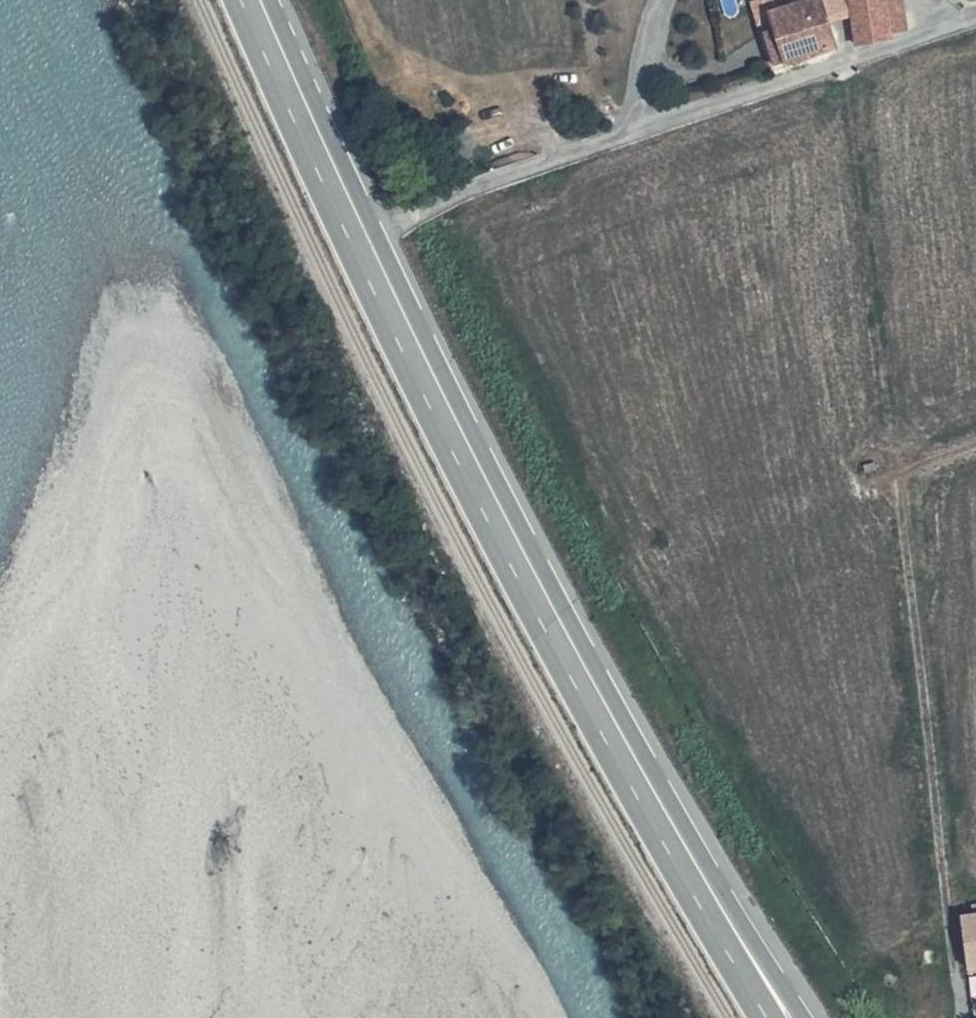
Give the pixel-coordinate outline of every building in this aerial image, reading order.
[(824,0),(785,0),(788,13),(774,17),(787,65),(799,62),(795,49),(835,38),(824,0)] [(868,34),(903,30),(901,19),(923,16),(922,0),(861,0),(868,34)] [(884,466),(874,469),(876,476),(886,473),(884,466)]
